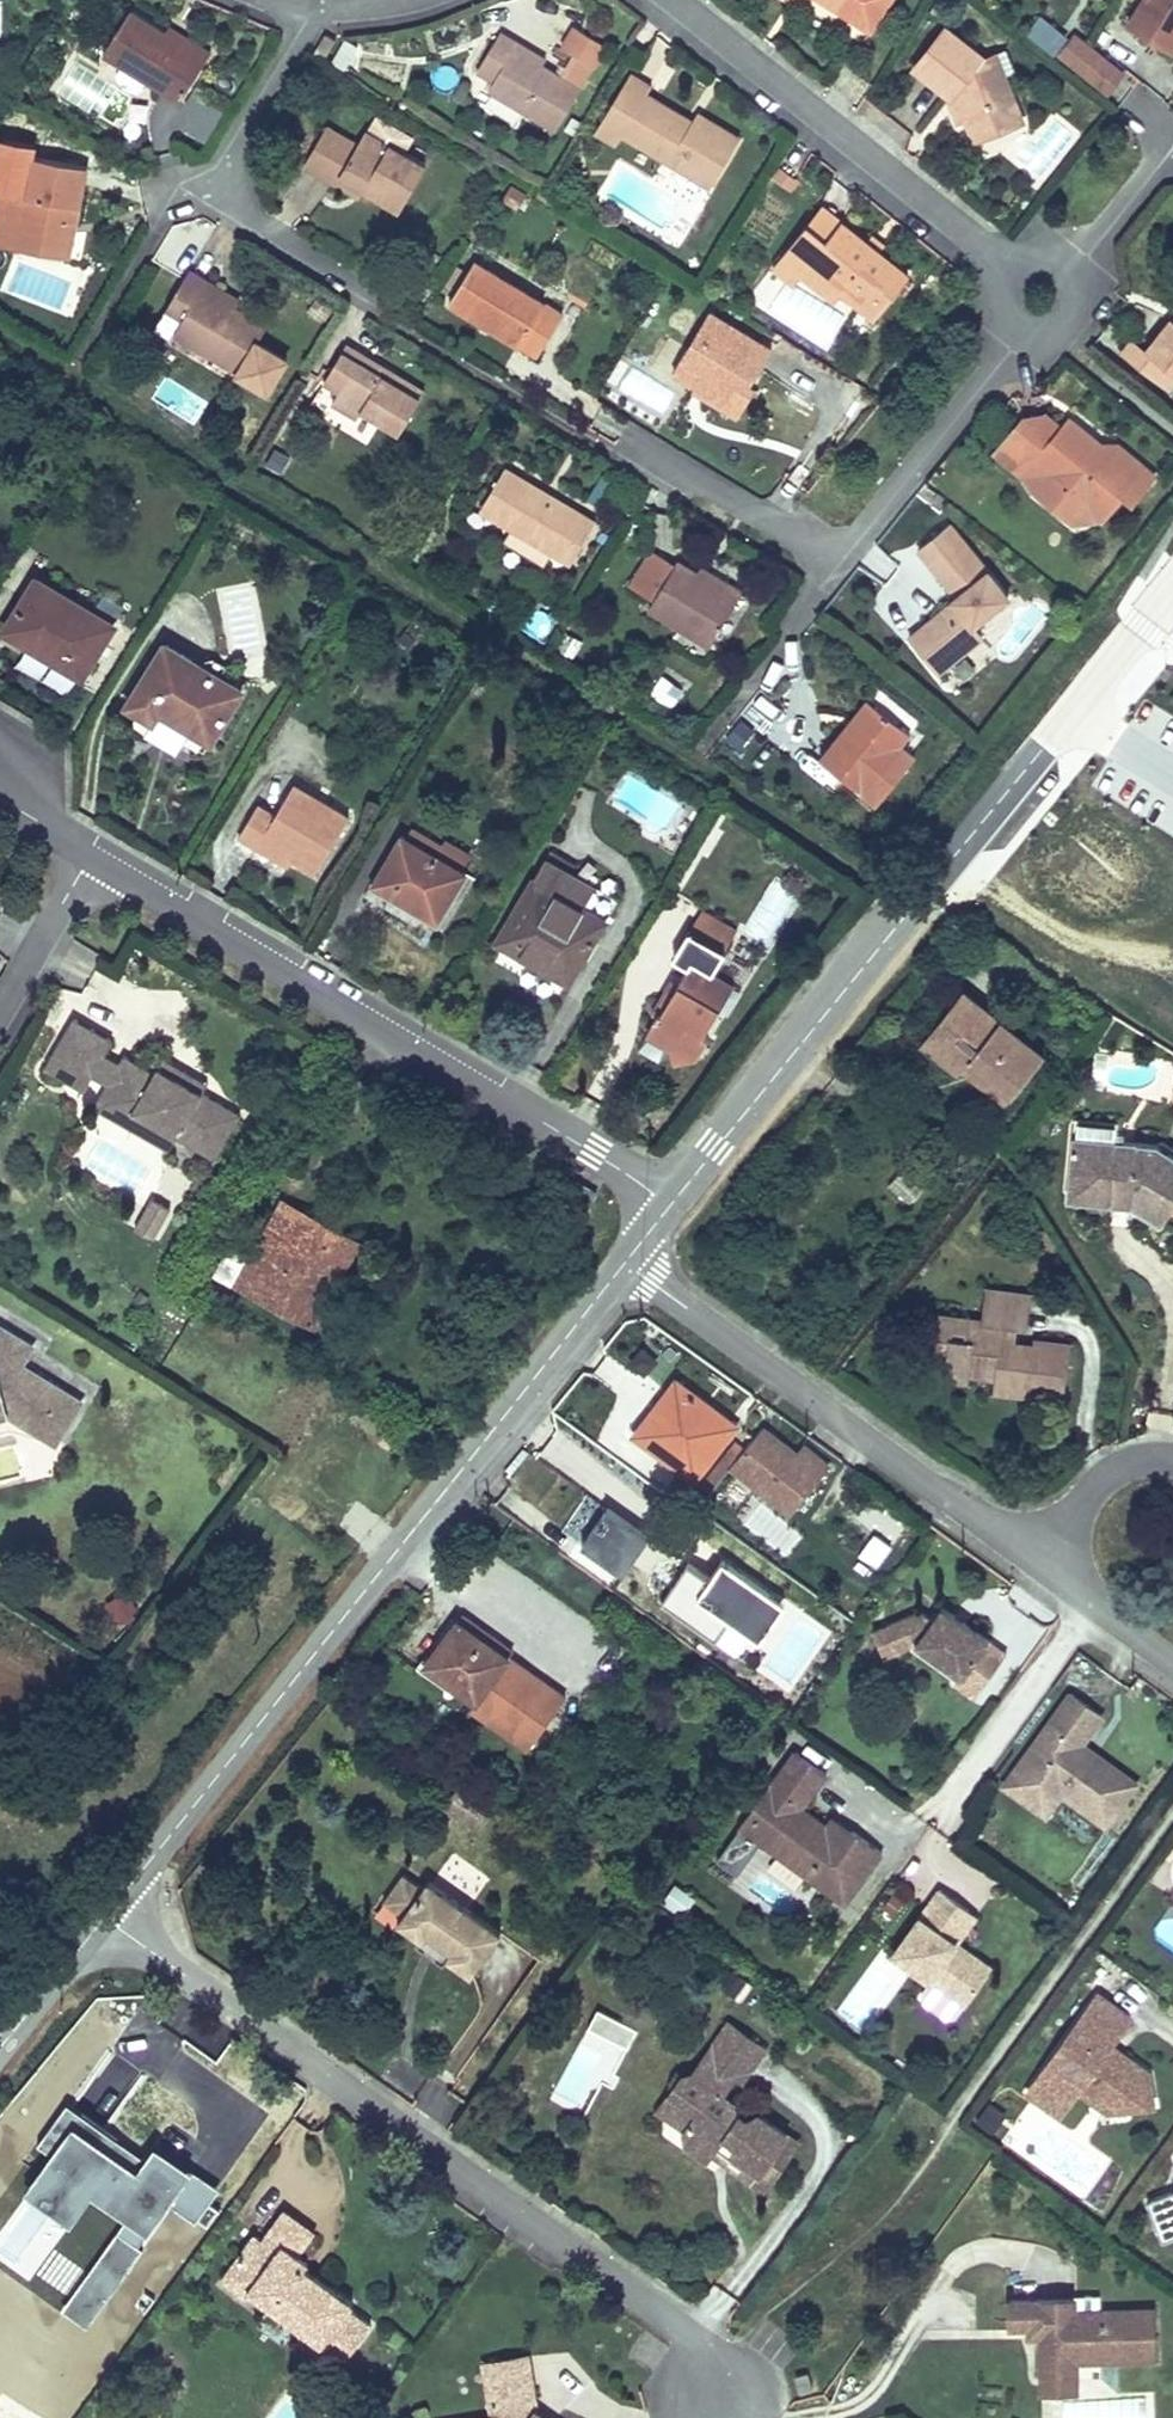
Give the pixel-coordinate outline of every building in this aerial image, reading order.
[(872,31),(891,0),(823,0),(872,31)] [(1128,24),(1172,51),(1172,50),(1172,0),(1143,0),(1128,24)] [(208,56),(167,30),(132,8),(104,51),(180,100),(208,56)] [(1052,58),(1068,38),(1039,16),(1024,35),(1052,58)] [(171,24),(167,30),(208,56),(212,50),(171,24)] [(960,101),(966,116),(975,140),(1022,121),(1004,76),(1016,71),(1006,48),(982,57),(946,29),(915,68),(951,96),(961,92),(964,99),(960,101)] [(515,50),(519,44),(501,33),(477,70),(494,81),(489,89),(556,130),(581,90),(543,67),(515,50)] [(1125,74),(1073,33),(1053,59),(1105,100),(1125,74)] [(320,47),(318,45),(315,51),(325,58),(336,40),(327,35),(320,47)] [(340,42),(332,65),(347,70),(356,47),(340,42)] [(546,60),(519,44),(515,50),(543,67),(546,60)] [(674,123),(679,115),(647,95),(652,89),(631,76),(595,136),(615,148),(621,138),(710,192),(736,149),(717,138),(723,129),(700,116),(695,124),(689,132),(674,123)] [(958,119),(966,116),(960,101),(964,99),(961,92),(951,96),(949,97),(958,119)] [(695,124),(679,115),(674,123),(689,132),(695,124)] [(343,176),(366,189),(402,210),(427,167),(405,154),(414,139),(377,117),(368,133),(365,132),(357,145),(327,127),(305,164),(339,183),(343,176)] [(741,141),(723,129),(717,138),(736,149),(741,141)] [(78,225),(90,167),(30,155),(22,195),(0,190),(0,243),(62,256),(68,223),(78,225)] [(362,197),(366,189),(343,176),(339,183),(362,197)] [(503,199),(518,208),(527,195),(513,186),(503,199)] [(822,206),(807,224),(827,239),(841,222),(822,206)] [(809,263),(843,290),(876,317),(909,275),(841,222),(827,239),(807,224),(785,251),(806,268),(809,263)] [(71,258),(78,225),(68,223),(62,256),(71,258)] [(836,299),(843,290),(809,263),(806,268),(785,251),(774,265),(795,281),(802,272),(836,299)] [(520,345),(544,306),(474,262),(449,301),(481,321),(485,315),(496,322),(492,328),(520,345)] [(189,271),(185,278),(236,309),(240,302),(189,271)] [(236,309),(185,278),(167,308),(184,317),(175,332),(239,371),(238,373),(268,391),(287,360),(258,342),(267,327),(236,309)] [(562,317),(544,306),(520,345),(538,357),(562,317)] [(738,382),(748,389),(771,351),(709,313),(673,371),(696,385),(697,386),(700,380),(710,387),(707,392),(725,403),(738,382)] [(481,321),(492,328),(496,322),(485,315),(481,321)] [(1172,319),(1147,351),(1151,354),(1140,368),(1168,391),(1172,385),(1172,319)] [(1121,353),(1140,368),(1151,354),(1147,351),(1133,340),(1121,353)] [(358,362),(363,355),(346,345),(330,371),(321,387),(336,396),(329,408),(354,423),(359,415),(396,439),(424,392),(398,376),(386,379),(358,362)] [(398,376),(363,355),(358,362),(386,379),(398,376)] [(316,384),(321,387),(330,371),(322,366),(317,372),(306,365),(293,388),(308,397),(316,384)] [(754,392),(748,389),(738,382),(725,403),(707,392),(710,387),(700,380),(697,386),(696,385),(693,390),(738,418),(754,392)] [(1101,443),(1070,418),(1062,428),(1046,415),(1025,417),(996,453),(1023,475),(1023,476),(1034,490),(1073,522),(1095,521),(1101,514),(1104,518),(1122,496),(1131,503),(1155,474),(1118,444),(1101,443)] [(572,563),(596,523),(505,468),(480,509),(513,528),(504,542),(544,567),(553,552),(572,563)] [(587,499),(602,509),(618,482),(603,473),(587,499)] [(953,614),(915,645),(938,674),(983,637),(974,626),(1009,597),(949,524),(919,548),(957,596),(953,600),(954,602),(967,618),(960,623),(953,614)] [(676,564),(652,550),(630,586),(654,600),(676,564)] [(735,586),(742,572),(720,560),(713,575),(735,586)] [(722,589),(698,574),(677,562),(676,564),(654,600),(649,608),(710,646),(742,593),(726,583),(722,589)] [(439,565),(431,577),(444,585),(452,572),(439,565)] [(701,568),(698,574),(722,589),(726,583),(701,568)] [(94,642),(101,646),(113,626),(36,580),(4,631),(82,678),(96,654),(89,650),(94,642)] [(909,638),(915,645),(953,614),(960,623),(967,618),(954,602),(909,638)] [(96,654),(101,646),(94,642),(89,650),(96,654)] [(156,722),(162,712),(210,742),(242,691),(168,645),(130,707),(156,722)] [(868,699),(844,730),(852,736),(875,706),(868,699)] [(852,736),(844,730),(820,759),(877,805),(915,758),(900,746),(910,733),(875,706),(852,736)] [(262,841),(292,859),(316,873),(349,818),(294,785),(275,816),(258,805),(240,836),(258,847),(262,841)] [(412,830),(406,840),(460,872),(469,858),(445,843),(442,848),(412,830)] [(460,872),(406,840),(402,837),(374,884),(437,921),(465,874),(460,872)] [(288,866),(292,859),(262,841),(258,847),(288,866)] [(584,943),(591,947),(618,901),(571,873),(552,862),(556,855),(550,851),(496,942),(569,984),(586,955),(579,952),(584,943)] [(575,865),(556,855),(552,862),(571,873),(575,865)] [(702,910),(689,931),(725,952),(737,930),(702,910)] [(673,993),(668,991),(654,1015),(657,1016),(647,1032),(673,1047),(677,1061),(699,1054),(709,1038),(704,1035),(718,1011),(721,1007),(711,1000),(724,978),(713,972),(725,952),(689,931),(674,958),(690,967),(680,984),(673,993)] [(586,955),(591,947),(584,943),(579,952),(586,955)] [(741,989),(724,978),(711,1000),(721,1007),(718,1011),(724,1016),(741,989)] [(674,980),(668,991),(673,993),(680,984),(674,980)] [(970,1060),(1014,1094),(1044,1055),(962,991),(921,1043),(959,1073),(963,1069),(970,1060)] [(92,1075),(104,1054),(112,1040),(74,1018),(45,1067),(83,1089),(92,1075)] [(120,1063),(104,1054),(92,1075),(107,1083),(120,1063)] [(132,1111),(177,1137),(214,1159),(240,1114),(203,1092),(158,1066),(155,1073),(124,1055),(120,1063),(107,1083),(106,1087),(136,1105),(132,1111)] [(163,1058),(158,1066),(203,1092),(208,1084),(163,1058)] [(1006,1104),(1014,1094),(970,1060),(963,1069),(1006,1104)] [(169,1150),(177,1137),(132,1111),(136,1105),(106,1087),(94,1106),(169,1150)] [(1075,1118),(1073,1137),(1116,1141),(1118,1122),(1075,1118)] [(1073,1137),(1068,1188),(1134,1194),(1133,1207),(1135,1207),(1163,1224),(1172,1208),(1172,1155),(1156,1144),(1116,1141),(1073,1137)] [(921,1190),(901,1172),(889,1185),(909,1203),(921,1190)] [(1067,1201),(1133,1207),(1134,1194),(1068,1188),(1067,1201)] [(152,1198),(144,1214),(162,1223),(171,1207),(152,1198)] [(299,1245),(314,1218),(282,1201),(253,1256),(230,1245),(215,1275),(314,1327),(358,1241),(331,1227),(317,1254),(299,1245)] [(162,1223),(144,1214),(135,1229),(154,1238),(162,1223)] [(331,1227),(314,1218),(299,1245),(317,1254),(331,1227)] [(1004,1326),(1017,1328),(1022,1295),(986,1291),(981,1322),(967,1320),(965,1339),(950,1337),(948,1351),(944,1380),(949,1382),(949,1378),(969,1381),(970,1374),(995,1376),(994,1390),(1033,1394),(1034,1382),(1042,1383),(1041,1389),(1065,1392),(1071,1347),(1033,1341),(1032,1347),(1015,1345),(1002,1343),(1004,1326)] [(1031,1297),(1022,1295),(1017,1328),(1027,1329),(1031,1297)] [(929,1349),(948,1351),(950,1337),(965,1339),(967,1320),(933,1316),(929,1349)] [(1015,1345),(1017,1328),(1004,1326),(1002,1343),(1015,1345)] [(6,1414),(56,1444),(82,1402),(21,1365),(33,1346),(1,1327),(0,1330),(0,1415),(6,1414)] [(669,1404),(641,1439),(694,1480),(703,1487),(723,1463),(713,1456),(735,1425),(676,1381),(662,1398),(669,1404)] [(634,1434),(641,1439),(669,1404),(662,1398),(634,1434)] [(761,1441),(736,1470),(781,1507),(794,1518),(831,1472),(812,1455),(806,1463),(768,1432),(761,1441)] [(730,1465),(736,1470),(761,1441),(754,1436),(730,1465)] [(651,1537),(610,1508),(584,1544),(625,1574),(651,1537)] [(858,1559),(874,1570),(892,1545),(876,1534),(858,1559)] [(746,1630),(772,1595),(726,1562),(712,1581),(690,1565),(663,1601),(717,1640),(732,1619),(746,1630)] [(121,1622),(139,1611),(129,1595),(111,1606),(121,1622)] [(761,1641),(787,1606),(772,1595),(746,1630),(761,1641)] [(952,1621),(955,1616),(942,1607),(933,1620),(921,1611),(889,1624),(898,1645),(910,1640),(914,1643),(961,1677),(955,1684),(975,1698),(1007,1653),(963,1621),(959,1626),(952,1621)] [(963,1621),(955,1616),(952,1621),(959,1626),(963,1621)] [(566,1696),(456,1617),(421,1666),(474,1704),(469,1711),(527,1752),(566,1696)] [(884,1656),(914,1643),(910,1640),(898,1645),(889,1624),(872,1630),(884,1656)] [(1076,1752),(1082,1743),(1102,1715),(1071,1692),(1014,1771),(1055,1801),(1062,1793),(1106,1825),(1136,1783),(1093,1752),(1087,1760),(1076,1752)] [(1093,1752),(1082,1743),(1076,1752),(1087,1760),(1093,1752)] [(846,1840),(827,1826),(802,1808),(826,1774),(795,1751),(751,1812),(788,1839),(778,1854),(845,1904),(882,1852),(852,1831),(846,1840)] [(1045,1815),(1055,1801),(1014,1771),(1004,1784),(1045,1815)] [(761,1842),(778,1854),(788,1839),(751,1812),(740,1827),(761,1842)] [(833,1817),(827,1826),(846,1840),(852,1831),(833,1817)] [(761,1842),(740,1827),(717,1858),(738,1873),(761,1842)] [(480,1892),(489,1878),(453,1854),(443,1869),(480,1892)] [(384,1900),(403,1915),(409,1906),(423,1887),(404,1873),(384,1900)] [(447,1957),(448,1957),(471,1974),(501,1933),(428,1879),(423,1887),(409,1906),(403,1915),(397,1922),(422,1939),(422,1940),(427,1934),(451,1951),(447,1957)] [(696,1898),(675,1884),(661,1903),(683,1918),(696,1898)] [(948,1938),(969,1910),(940,1889),(894,1954),(930,1980),(966,2005),(988,1975),(952,1949),(956,1943),(948,1938)] [(882,1908),(894,1916),(905,1901),(893,1892),(882,1908)] [(977,1915),(969,1910),(948,1938),(956,1943),(977,1915)] [(443,1964),(448,1957),(447,1957),(451,1951),(427,1934),(422,1940),(422,1939),(417,1945),(443,1964)] [(992,1969),(956,1943),(952,1949),(988,1975),(992,1969)] [(751,1984),(731,1970),(718,1987),(738,2002),(741,1999),(750,1985),(751,1984)] [(952,2024),(966,2005),(930,1980),(916,2000),(952,2024)] [(756,1990),(750,1985),(741,1999),(747,2003),(756,1990)] [(1126,2055),(1118,2066),(1104,2055),(1131,2018),(1098,1994),(1027,2091),(1060,2114),(1078,2090),(1094,2102),(1102,2090),(1130,2108),(1153,2104),(1149,2072),(1126,2055)] [(587,2029),(628,2049),(637,2030),(597,2010),(587,2029)] [(309,2029),(337,2050),(343,2043),(314,2022),(309,2029)] [(697,2111),(684,2129),(687,2145),(709,2161),(713,2153),(716,2148),(745,2169),(742,2173),(764,2189),(798,2143),(758,2113),(751,2122),(731,2108),(734,2103),(722,2095),(736,2076),(743,2081),(766,2049),(729,2022),(692,2073),(682,2075),(671,2092),(697,2111)] [(658,2110),(684,2129),(697,2111),(671,2092),(658,2110)] [(198,2222),(223,2188),(157,2142),(147,2157),(69,2102),(39,2145),(52,2154),(26,2191),(73,2223),(94,2194),(127,2217),(62,2310),(88,2328),(173,2205),(198,2222)] [(977,2121),(991,2131),(1004,2114),(990,2103),(977,2121)] [(713,2153),(742,2173),(745,2169),(716,2148),(713,2153)] [(1143,2200),(1158,2241),(1172,2235),(1172,2188),(1143,2200)] [(326,2340),(348,2357),(371,2325),(349,2308),(353,2303),(317,2276),(314,2281),(301,2272),(304,2268),(308,2262),(298,2255),(314,2233),(283,2211),(256,2249),(249,2242),(230,2268),(253,2283),(248,2290),(273,2308),(270,2311),(295,2329),(297,2326),(322,2344),(326,2340)] [(243,2296),(248,2290),(253,2283),(230,2268),(222,2279),(243,2296)] [(1044,2322),(1044,2332),(1044,2367),(1079,2367),(1079,2357),(1157,2357),(1157,2306),(1103,2306),(1103,2290),(1079,2290),(1079,2296),(1013,2296),(1013,2322),(1031,2322),(1044,2322)] [(1031,2332),(1044,2332),(1044,2322),(1031,2322),(1031,2332)] [(340,2366),(348,2357),(326,2340),(322,2344),(318,2349),(340,2366)] [(536,2413),(527,2357),(485,2364),(494,2417),(493,2417),(544,2417),(536,2413)] [(1079,2388),(1079,2367),(1044,2367),(1044,2388),(1079,2388)] [(800,2394),(813,2390),(808,2374),(796,2377),(800,2394)]
